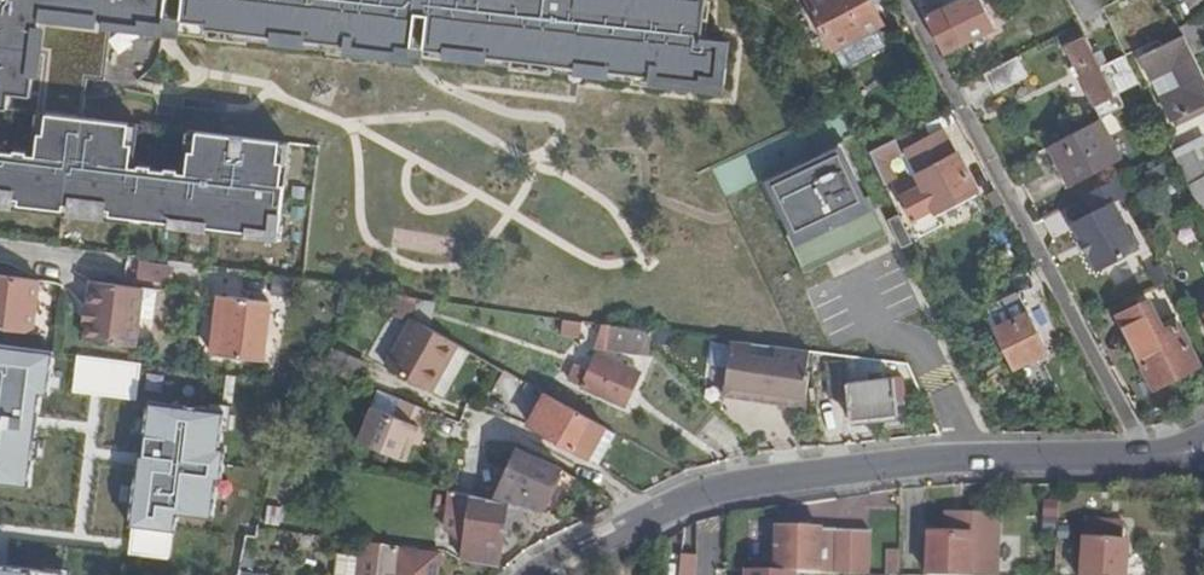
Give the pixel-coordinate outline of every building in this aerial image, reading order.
[(73,117),(78,72),(96,73),(104,15),(155,24),(157,12),(199,18),(198,24),(268,34),(268,29),(295,33),(294,38),(390,51),(391,46),(696,87),(696,82),(711,84),(716,48),(696,45),(702,0),(0,0),(0,109),(73,117)] [(808,0),(833,49),(881,25),(870,5),(868,0),(809,0),(808,0)] [(924,16),(943,55),(995,29),(994,27),(999,24),(995,15),(989,18),(980,0),(956,0),(924,16)] [(1084,21),(1103,12),(1097,0),(1072,0),(1084,21)] [(1181,21),(1203,9),(1203,0),(1171,0),(1181,21)] [(1179,27),(1183,36),(1191,52),(1203,46),(1203,14),(1179,27)] [(1140,57),(1172,122),(1203,106),(1203,79),(1191,52),(1183,36),(1140,57)] [(1085,38),(1066,47),(1075,66),(1079,74),(1101,118),(1123,106),(1117,94),(1139,83),(1125,55),(1106,64),(1099,50),(1093,53),(1085,38)] [(1017,57),(985,74),(995,93),(1027,76),(1017,57)] [(1075,66),(1070,68),(1074,76),(1079,74),(1075,66)] [(0,109),(0,201),(17,203),(17,208),(62,214),(62,208),(110,214),(109,218),(278,240),(279,233),(293,235),(299,188),(290,187),(293,165),(302,166),(304,145),(213,133),(210,154),(204,153),(201,176),(146,169),(148,146),(142,146),(145,126),(73,117),(0,109)] [(1097,120),(1050,146),(1071,186),(1119,160),(1097,120)] [(917,176),(894,188),(919,237),(942,225),(935,212),(975,192),(956,154),(953,156),(941,132),(906,150),(918,174),(916,175),(917,176)] [(1172,150),(1187,182),(1203,174),(1203,135),(1203,134),(1172,150)] [(894,140),(869,152),(884,185),(893,181),(885,164),(902,155),(894,140)] [(841,142),(761,181),(779,219),(787,215),(795,230),(787,234),(806,273),(886,234),(868,195),(860,199),(852,182),(860,179),(841,142)] [(1089,213),(1070,223),(1096,272),(1139,249),(1113,202),(1127,194),(1118,177),(1081,197),(1089,213)] [(0,275),(0,329),(31,333),(38,280),(0,275)] [(141,288),(93,281),(90,305),(87,323),(85,340),(133,347),(137,318),(141,288)] [(156,290),(141,288),(137,318),(152,320),(156,290)] [(1018,294),(982,311),(1012,370),(1047,353),(1018,294)] [(394,296),(390,315),(412,319),(416,299),(394,296)] [(268,303),(226,297),(221,337),(214,336),(211,354),(261,360),(268,303)] [(1147,301),(1118,315),(1153,388),(1198,366),(1177,324),(1162,331),(1147,301)] [(90,305),(84,305),(81,323),(87,323),(90,305)] [(457,344),(412,319),(385,366),(430,391),(457,344)] [(650,331),(595,323),(593,331),(598,332),(595,347),(607,350),(648,355),(650,331)] [(751,343),(731,341),(723,396),(779,404),(780,394),(807,398),(810,372),(808,371),(811,351),(776,346),(751,343)] [(27,489),(36,421),(41,422),(52,351),(0,344),(0,485),(27,489)] [(364,362),(332,349),(326,369),(356,381),(364,362)] [(588,373),(582,388),(623,406),(638,373),(597,355),(588,373)] [(165,369),(60,357),(57,389),(161,401),(165,369)] [(517,378),(503,370),(496,383),(510,391),(517,378)] [(581,370),(574,384),(582,388),(588,373),(581,370)] [(893,377),(845,382),(849,421),(850,421),(897,416),(893,377)] [(546,394),(528,424),(587,457),(604,428),(604,427),(546,394)] [(807,398),(780,394),(779,404),(805,408),(807,398)] [(371,407),(357,441),(405,461),(412,443),(419,426),(426,429),(433,412),(399,399),(392,415),(371,407)] [(135,455),(126,527),(175,533),(178,516),(212,520),(217,482),(221,482),(225,446),(218,445),(222,409),(145,400),(139,441),(141,441),(140,455),(135,455)] [(897,416),(850,421),(851,427),(898,422),(897,416)] [(419,426),(412,443),(419,446),(426,429),(419,426)] [(604,428),(587,457),(598,465),(615,434),(604,428)] [(497,480),(488,499),(519,506),(541,511),(561,469),(517,449),(501,482),(497,480)] [(488,499),(450,490),(447,510),(468,513),(461,562),(498,567),(503,528),(516,529),(519,506),(488,499)] [(281,508),(267,505),(263,524),(279,526),(281,508)] [(1081,574),(1124,574),(1126,543),(1121,542),(1121,527),(1117,525),(1083,522),(1083,538),(1081,574)] [(264,528),(258,527),(256,538),(262,539),(264,528)] [(777,529),(775,572),(778,572),(794,573),(842,574),(868,574),(869,532),(777,529)] [(971,534),(928,533),(926,574),(969,574),(971,534)] [(362,542),(358,574),(436,574),(439,553),(384,546),(384,545),(362,542)] [(903,551),(888,551),(888,574),(890,574),(902,574),(903,551)] [(700,555),(678,552),(674,574),(696,574),(700,555)] [(63,574),(29,570),(29,568),(0,566),(0,574),(63,574)]
